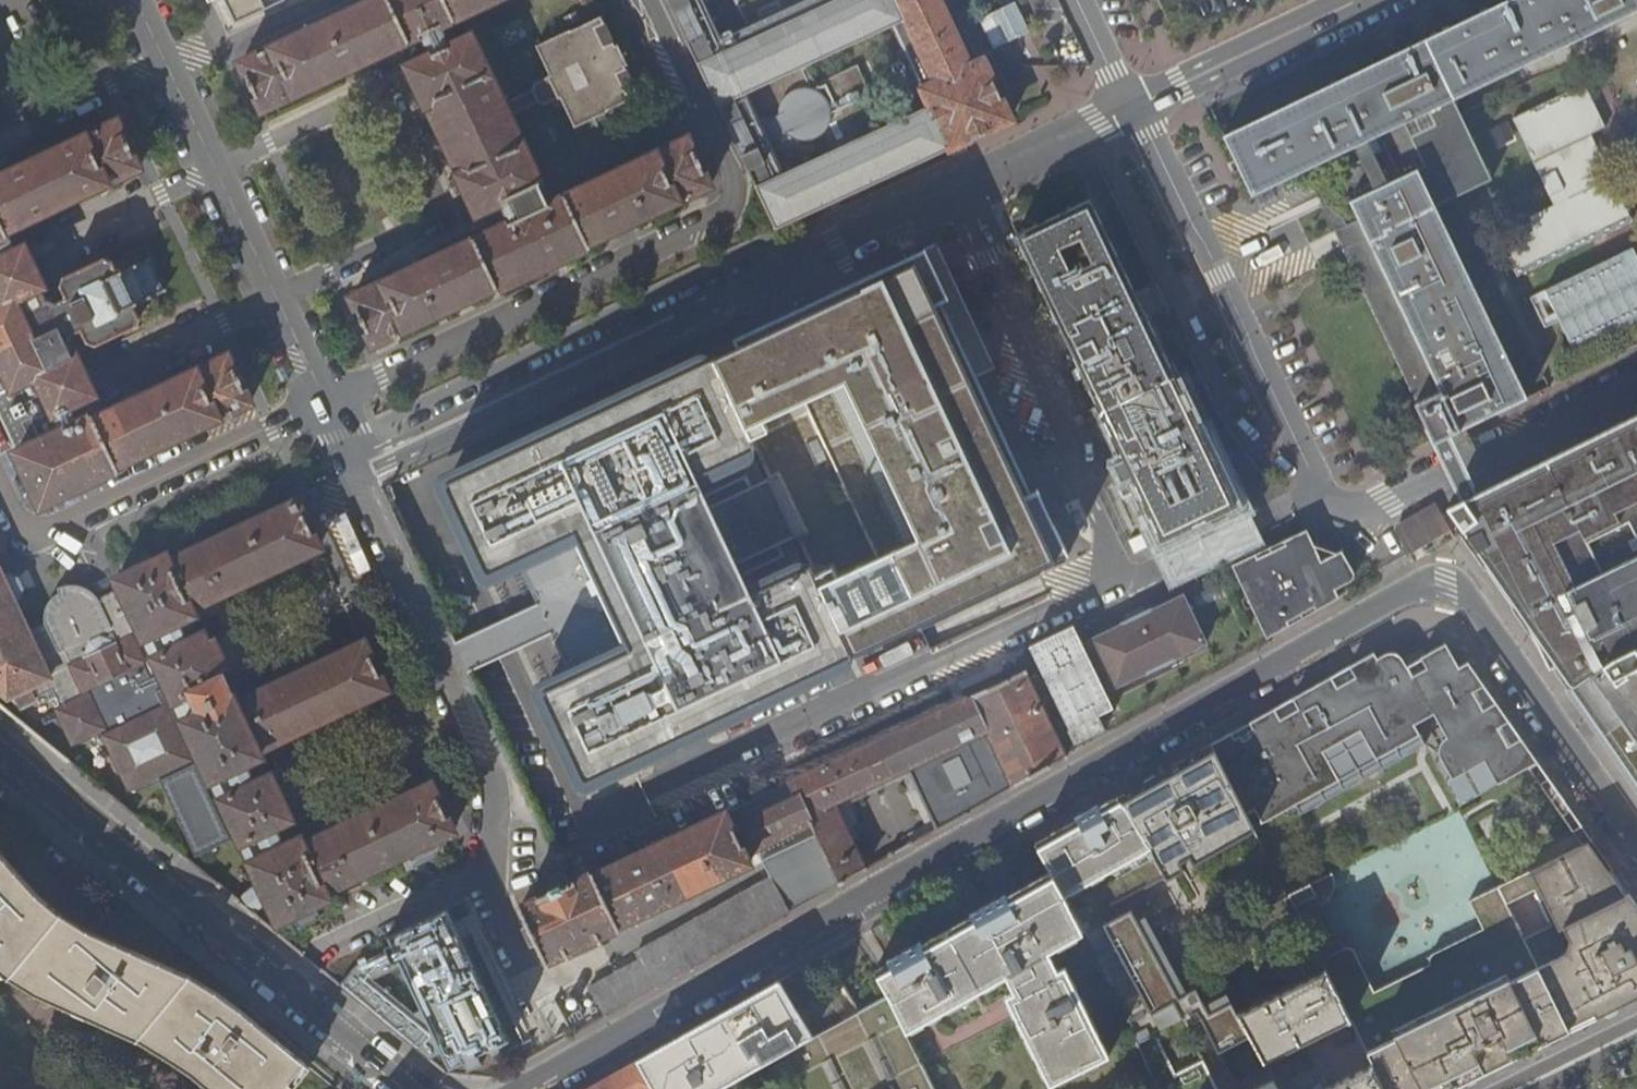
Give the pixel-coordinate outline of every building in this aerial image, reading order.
[(236,26),(287,2),(286,0),(224,0),(236,26)] [(374,345),(495,288),(497,292),(589,247),(588,244),(710,185),(688,138),(527,215),(517,194),(539,183),(508,115),(535,102),(543,106),(559,98),(573,128),(608,112),(607,111),(639,96),(623,66),(626,64),(617,44),(614,45),(601,16),(570,31),(569,29),(535,45),(549,76),(533,83),(531,92),(503,105),(461,16),(495,0),(372,0),(241,63),(256,95),(263,110),(423,34),(433,56),(407,68),(418,91),(406,96),(412,111),(424,105),(425,107),(428,106),(460,175),(458,176),(459,177),(447,183),(453,197),(465,191),(475,213),(502,201),(512,222),(351,298),(373,343),(374,345)] [(766,195),(782,228),(1011,120),(983,61),(971,66),(942,0),(804,0),(720,39),(702,0),(674,0),(766,195)] [(1435,440),(1446,435),(1458,429),(1459,431),(1463,429),(1531,398),(1439,207),(1495,180),(1456,98),(1636,10),(1636,0),(1502,0),(1233,131),(1223,136),(1254,196),(1307,170),(1339,238),(1355,272),(1435,440)] [(42,506),(119,469),(118,467),(251,403),(229,357),(97,419),(95,416),(77,424),(70,408),(96,395),(96,393),(108,387),(101,373),(88,379),(77,356),(75,357),(69,345),(73,336),(83,331),(89,343),(99,346),(137,327),(141,316),(139,312),(146,308),(143,301),(164,291),(148,259),(128,269),(124,262),(117,265),(114,260),(105,257),(64,276),(61,285),(67,297),(58,302),(47,299),(41,287),(43,286),(33,263),(44,258),(41,250),(38,243),(26,249),(25,247),(16,252),(6,231),(139,168),(118,121),(1,176),(0,174),(0,417),(42,506)] [(1133,477),(1163,540),(1238,504),(1092,200),(1017,236),(1124,460),(1133,477)] [(1636,321),(1636,249),(1530,293),(1545,327),(1561,320),(1572,348),(1636,321)] [(765,421),(805,402),(851,382),(925,537),(878,559),(838,577),(833,567),(815,576),(853,656),(865,651),(871,647),(1069,554),(1038,487),(1036,488),(1037,491),(1032,493),(966,355),(975,351),(930,255),(884,276),(881,270),(887,268),(886,266),(827,293),(828,295),(834,293),(837,299),(713,357),(751,439),(770,431),(765,421)] [(845,660),(853,656),(815,576),(809,563),(756,588),(703,475),(756,449),(751,439),(713,357),(438,484),(436,487),(435,489),(448,515),(450,517),(453,517),(457,515),(460,520),(452,523),(461,541),(468,537),(470,542),(466,544),(464,547),(464,549),(477,575),(479,577),(482,576),(488,574),(518,559),(577,531),(607,594),(632,646),(571,675),(547,687),(536,692),(534,694),(534,697),(546,722),(549,724),(552,724),(556,722),(558,727),(551,731),(559,748),(566,745),(568,750),(563,752),(562,754),(563,757),(575,782),(577,783),(580,783),(626,761),(711,722),(719,718),(806,678),(845,660)] [(878,559),(925,537),(851,382),(805,402),(878,559)] [(1455,503),(1446,507),(1471,542),(1475,548),(1486,543),(1515,601),(1549,668),(1636,625),(1636,414),(1455,503)] [(770,479),(756,449),(703,475),(756,588),(809,563),(797,536),(806,532),(779,474),(770,479)] [(1133,477),(1124,460),(1113,465),(1122,482),(1133,477)] [(293,917),(299,929),(320,919),(314,907),(329,900),(327,894),(454,833),(432,786),(305,847),(302,842),(284,850),(274,830),(292,822),(286,809),(295,804),(290,793),(287,786),(277,790),(272,779),(254,787),(245,768),(263,759),(260,752),(387,691),(386,690),(364,644),(237,704),(221,669),(226,667),(219,651),(213,639),(208,642),(204,632),(186,641),(177,621),(193,613),(191,607),(319,548),(297,501),(170,562),(166,556),(136,571),(118,580),(122,588),(145,637),(146,637),(163,672),(151,678),(132,636),(116,644),(113,637),(102,634),(90,639),(86,650),(89,656),(72,666),(87,694),(62,705),(59,713),(73,738),(78,739),(103,728),(130,786),(157,773),(196,857),(231,840),(226,828),(234,825),(253,865),(252,865),(261,885),(260,885),(260,887),(237,903),(254,916),(258,914),(256,911),(268,903),(268,904),(270,903),(279,923),(293,917)] [(1394,529),(1409,553),(1412,551),(1419,547),(1432,540),(1437,549),(1455,539),(1434,505),(1406,522),(1394,529)] [(1310,528),(1237,564),(1271,636),(1346,599),(1342,593),(1359,584),(1361,578),(1348,551),(1339,556),(1320,549),(1310,528)] [(22,705),(39,697),(34,684),(50,676),(29,631),(16,602),(22,599),(26,588),(22,581),(19,575),(10,572),(2,575),(0,569),(0,689),(8,695),(16,692),(22,705)] [(46,623),(29,631),(50,676),(34,684),(39,697),(55,690),(62,705),(87,694),(72,666),(89,656),(86,650),(90,639),(102,634),(113,637),(116,644),(132,636),(151,678),(163,672),(146,637),(145,637),(122,588),(100,598),(96,593),(92,588),(87,585),(81,584),(75,584),(70,586),(65,588),(61,593),(62,598),(56,600),(52,602),(49,606),(46,611),(45,618),(46,623)] [(1080,642),(1102,689),(1195,645),(1172,598),(1080,642)] [(1102,709),(1062,628),(1018,649),(1058,731),(1102,709)] [(1609,647),(1617,658),(1628,651),(1636,647),(1636,633),(1609,647)] [(1263,825),(1296,806),(1302,816),(1426,746),(1416,727),(1434,717),(1447,740),(1442,745),(1440,749),(1440,754),(1442,760),(1453,781),(1450,782),(1462,804),(1498,784),(1499,786),(1538,763),(1485,687),(1469,664),(1460,669),(1446,645),(1440,649),(1421,659),(1427,670),(1413,678),(1402,660),(1398,656),(1393,654),(1390,655),(1384,657),(1378,660),(1375,654),(1265,715),(1250,723),(1253,729),(1235,739),(1232,733),(1212,745),(1247,815),(1255,811),(1263,825)] [(1628,651),(1617,658),(1561,693),(1631,792),(1636,801),(1636,661),(1628,651)] [(785,781),(807,825),(839,884),(865,870),(848,836),(831,803),(842,798),(904,769),(937,830),(1063,759),(1016,673),(785,781)] [(1166,770),(1118,797),(1121,803),(1147,849),(1150,855),(1164,880),(1180,871),(1176,864),(1187,858),(1191,864),(1254,829),(1247,815),(1212,745),(1166,770)] [(807,825),(785,781),(604,868),(574,882),(574,881),(572,882),(555,890),(543,895),(539,897),(540,899),(520,909),(546,962),(565,953),(566,954),(600,937),(600,936),(619,927),(619,926),(749,863),(745,854),(807,825)] [(1064,896),(1147,849),(1121,803),(1118,797),(1093,811),(1040,841),(1036,842),(1052,872),(1064,896)] [(1320,961),(1324,970),(1350,1021),(1372,1065),(1384,1088),(1451,1088),(1514,1058),(1563,1033),(1623,1004),(1636,997),(1636,905),(1615,874),(1592,841),(1470,901),(1483,929),(1433,953),(1431,955),(1430,959),(1429,965),(1373,992),(1351,951),(1348,950),(1342,950),(1320,961)] [(1126,868),(1150,855),(1147,849),(1064,896),(1083,933),(1114,996),(1115,998),(1121,999),(1124,998),(1127,997),(1130,994),(1131,991),(1132,986),(1130,982),(1134,977),(1140,980),(1147,980),(1152,978),(1156,975),(1160,969),(1161,964),(1160,959),(1156,953),(1150,949),(1143,947),(1143,946),(1147,945),(1153,941),(1156,937),(1157,932),(1156,925),(1153,919),(1147,915),(1139,914),(1139,912),(1145,910),(1150,904),(1152,897),(1152,893),(1150,888),(1145,883),(1140,881),(1133,881),(1126,868)] [(210,1088),(289,1088),(291,1086),(288,1083),(305,1063),(272,1036),(244,1012),(218,993),(206,986),(191,975),(133,950),(89,931),(63,914),(50,904),(39,894),(0,851),(0,971),(10,978),(34,994),(138,1041),(191,1074),(210,1088)] [(1064,896),(1052,872),(996,904),(935,938),(892,962),(875,971),(889,996),(906,1031),(1004,976),(1013,993),(1005,997),(1051,1085),(1110,1055),(1064,967),(1057,970),(1048,953),(1083,933),(1064,896)] [(1328,875),(1287,895),(1293,907),(1314,896),(1310,887),(1329,877),(1328,875)] [(584,980),(604,1016),(791,912),(773,878),(584,980)] [(339,986),(429,1060),(443,1053),(450,1068),(464,1062),(468,1070),(483,1063),(479,1055),(510,1041),(449,912),(387,937),(392,947),(355,965),(339,986)] [(1239,1014),(1266,1063),(1350,1021),(1324,970),(1239,1014)] [(811,1039),(779,983),(697,1028),(637,1061),(653,1088),(723,1088),(784,1054),(811,1039)] [(889,996),(858,1013),(837,1024),(811,1039),(784,1054),(802,1088),(935,1088),(906,1031),(889,996)] [(1137,1042),(1161,1088),(1217,1088),(1203,1059),(1175,1073),(1155,1033),(1137,1042)] [(637,1061),(587,1088),(653,1088),(637,1061)] [(1322,1088),(1384,1088),(1372,1065),(1322,1088)] [(1273,1077),(1280,1088),(1286,1088),(1287,1088),(1280,1074),(1273,1077)] [(1273,1077),(1249,1088),(1280,1088),(1273,1077)]
